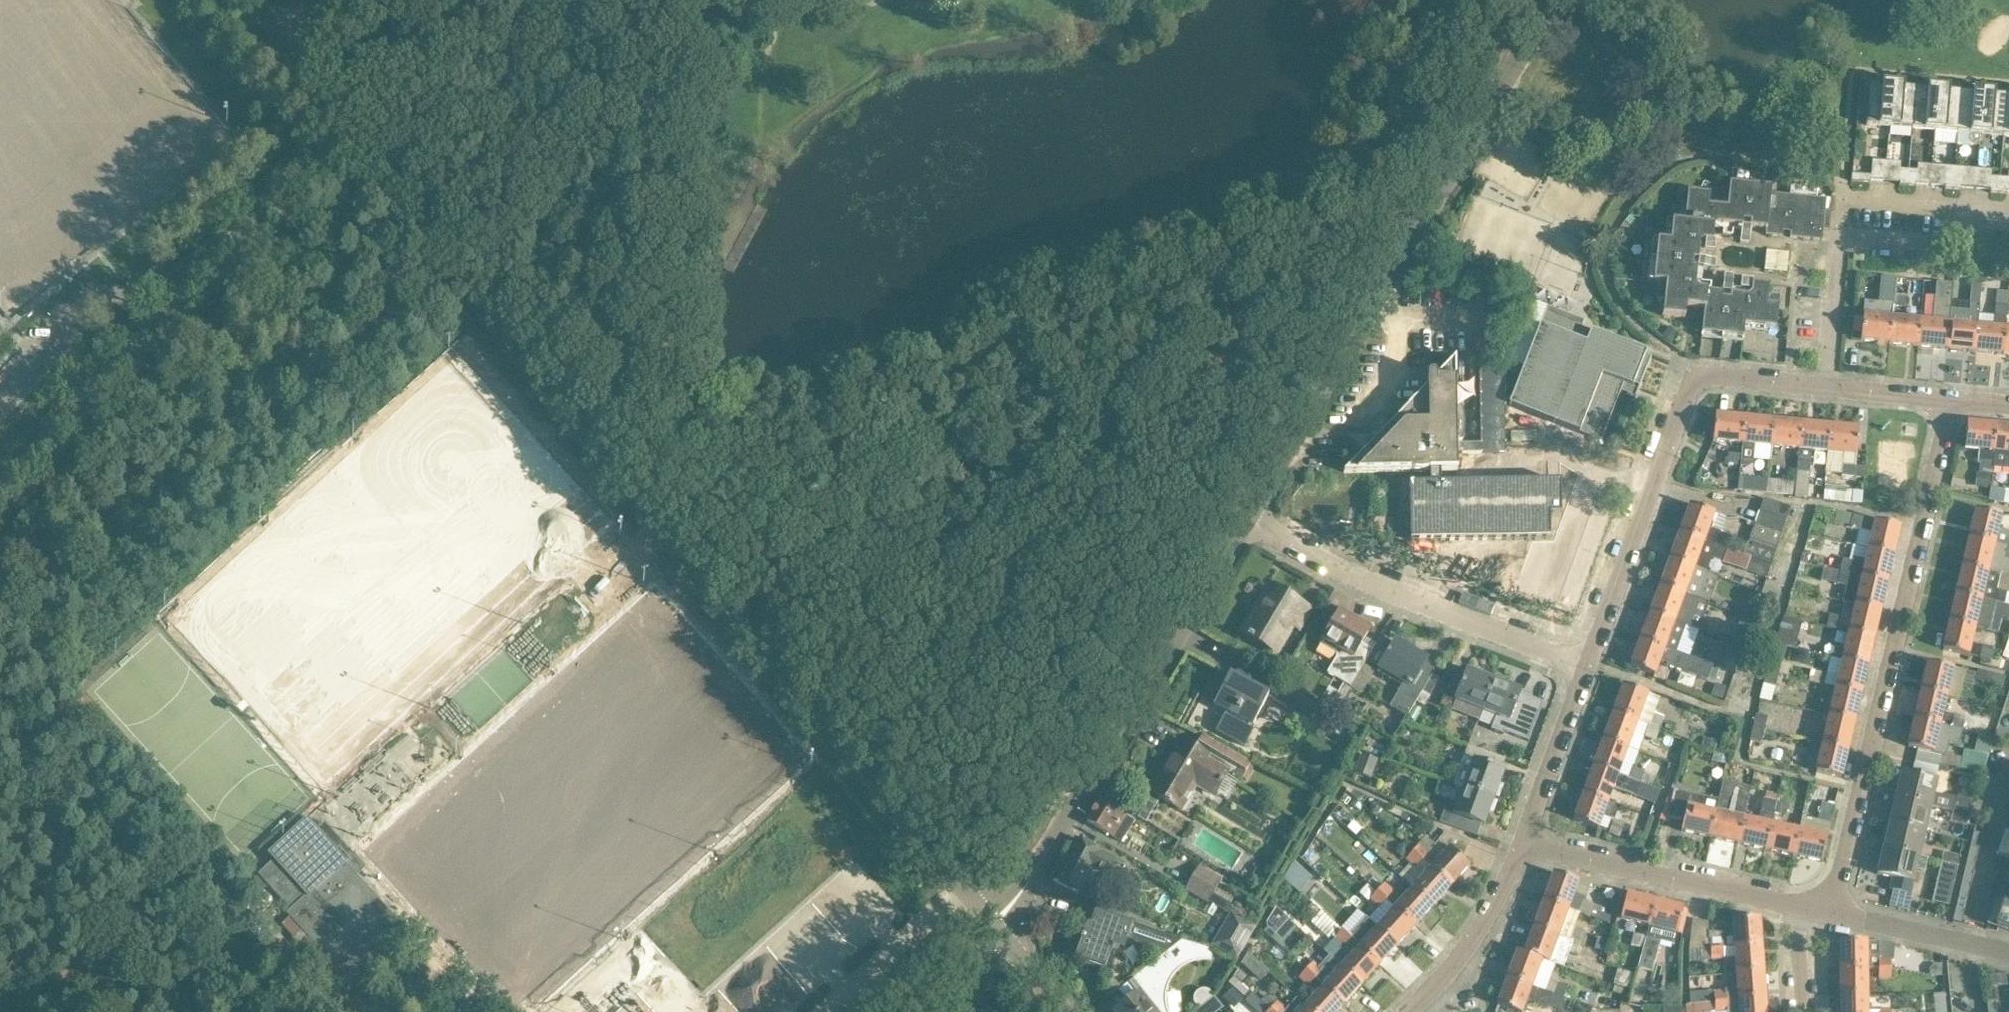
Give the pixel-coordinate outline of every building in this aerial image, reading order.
[(1866,125),(1889,127),(1893,87),(1869,85),(1866,125)] [(1889,127),(1912,129),(1915,89),(1893,87),(1889,127)] [(1938,91),(1937,90),(1915,89),(1912,129),(1934,131),(1938,91)] [(1958,133),(1961,92),(1938,91),(1934,131),(1933,143),(1957,145),(1958,133)] [(1984,94),(1983,94),(1961,92),(1958,133),(1970,134),(1969,141),(1974,144),(1979,145),(1980,135),(1984,94)] [(1980,135),(2003,137),(2006,96),(1984,94),(1980,135)] [(1885,181),(1886,162),(1872,160),(1871,175),(1851,174),(1851,182),(1870,183),(1870,180),(1885,181)] [(1909,170),(1900,169),(1901,163),(1886,162),(1885,181),(1899,182),(1899,185),(1907,186),(1909,170)] [(1930,185),(1932,166),(1917,164),(1917,170),(1909,170),(1907,186),(1915,187),(1916,183),(1930,185)] [(1953,190),(1954,167),(1932,166),(1930,185),(1945,186),(1944,189),(1953,190)] [(1976,188),(1977,169),(1954,167),(1953,190),(1961,191),(1961,187),(1976,188)] [(1999,177),(1991,176),(1992,170),(1977,169),(1976,188),(1990,190),(1990,193),(1998,194),(1999,177)] [(2008,171),(2008,178),(1999,177),(1998,194),(2006,194),(2007,191),(2008,191),(2008,172),(2008,171)] [(1826,199),(1816,198),(1818,185),(1791,183),(1790,195),(1771,193),(1771,187),(1729,183),(1727,207),(1709,205),(1710,194),(1687,192),(1684,223),(1672,222),(1670,242),(1657,241),(1653,283),(1665,284),(1662,316),(1685,318),(1686,307),(1704,309),(1701,333),(1743,337),(1745,325),(1776,328),(1780,296),(1768,294),(1769,285),(1752,283),(1753,281),(1741,280),(1740,295),(1710,292),(1710,287),(1695,285),(1698,253),(1713,255),(1714,244),(1712,243),(1713,234),(1732,236),(1733,225),(1766,229),(1765,235),(1822,241),(1823,230),(1829,230),(1831,211),(1825,210),(1826,199)] [(1781,273),(1783,254),(1770,252),(1768,272),(1781,273)] [(1921,321),(1918,346),(1947,349),(1949,323),(1948,323),(1950,309),(1952,285),(1936,283),(1932,322),(1921,321)] [(1895,296),(1894,306),(1906,308),(1907,297),(1895,296)] [(1949,323),(1947,349),(1975,352),(1977,326),(1979,310),(1980,304),(1969,303),(1969,311),(1950,309),(1948,323),(1949,323)] [(1995,305),(1994,316),(2007,317),(2008,307),(1995,305)] [(1639,390),(1651,357),(1650,357),(1650,358),(1645,356),(1646,352),(1596,333),(1581,328),(1584,321),(1547,307),(1509,405),(1601,441),(1623,384),(1632,387),(1634,384),(1639,386),(1638,389),(1639,390)] [(1863,315),(1861,341),(1890,344),(1893,318),(1863,315)] [(1893,318),(1890,344),(1918,346),(1921,321),(1893,318)] [(1977,326),(1975,352),(2003,354),(2006,329),(1977,326)] [(1462,414),(1461,410),(1456,410),(1455,358),(1436,377),(1436,376),(1435,376),(1435,375),(1434,374),(1433,374),(1432,373),(1430,374),(1429,374),(1428,375),(1428,376),(1427,376),(1427,377),(1427,378),(1427,386),(1343,473),(1411,472),(1414,473),(1419,473),(1424,473),(1429,472),(1457,471),(1457,454),(1457,444),(1461,444),(1462,441),(1464,428),(1462,414)] [(1461,444),(1457,444),(1457,454),(1477,453),(1505,453),(1505,451),(1504,372),(1480,373),(1481,443),(1461,444)] [(1715,415),(1713,441),(1729,442),(1742,444),(1745,418),(1715,415)] [(1741,456),(1740,466),(1747,467),(1754,468),(1755,457),(1756,445),(1770,446),(1773,421),(1745,418),(1742,444),(1740,456),(1741,456)] [(1773,421),(1770,446),(1798,449),(1801,423),(1773,421)] [(1797,461),(1796,473),(1809,474),(1811,450),(1827,452),(1829,426),(1801,423),(1798,449),(1797,461)] [(1967,423),(1964,449),(1979,450),(1977,463),(1980,463),(1979,473),(1991,474),(1992,467),(1993,451),(1996,426),(1967,423)] [(1829,426),(1827,452),(1856,455),(1859,429),(1829,426)] [(1992,467),(2008,469),(2008,427),(1996,426),(1993,451),(1992,467)] [(1728,455),(1727,465),(1740,466),(1741,456),(1740,456),(1728,455)] [(1842,465),(1839,493),(1852,495),(1855,467),(1842,465)] [(1457,475),(1411,477),(1411,483),(1411,486),(1412,535),(1468,534),(1468,517),(1467,496),(1467,484),(1467,475),(1457,475)] [(1755,492),(1766,493),(1767,480),(1757,479),(1755,492)] [(1794,496),(1794,494),(1795,489),(1795,482),(1767,480),(1766,493),(1794,496)] [(1764,497),(1760,511),(1786,520),(1791,506),(1764,497)] [(1690,505),(1680,532),(1726,549),(1730,537),(1720,533),(1726,518),(1713,513),(1709,512),(1690,505)] [(1995,514),(1976,510),(1969,538),(2008,547),(2008,532),(1996,529),(1999,515),(1995,514)] [(1760,511),(1756,523),(1782,532),(1786,520),(1760,511)] [(1838,512),(1835,525),(1870,534),(1867,549),(1894,555),(1900,527),(1838,512)] [(1756,523),(1743,555),(1752,559),(1771,565),(1781,534),(1782,532),(1756,523)] [(1680,532),(1670,559),(1706,572),(1711,557),(1738,567),(1738,569),(1747,572),(1752,559),(1743,555),(1743,556),(1725,550),(1726,549),(1680,532)] [(1969,538),(1963,566),(2000,574),(2003,559),(2008,561),(2008,547),(1969,538)] [(1842,560),(1840,572),(1887,583),(1893,556),(1894,555),(1867,549),(1864,562),(1853,560),(1852,562),(1842,560)] [(1670,559),(1660,585),(1695,598),(1696,599),(1705,575),(1706,572),(1670,559)] [(1995,591),(2000,574),(1963,566),(1956,594),(1980,599),(1993,602),(2003,604),(2005,593),(1995,591)] [(1840,572),(1837,584),(1847,586),(1843,602),(1854,605),(1880,611),(1887,583),(1840,572)] [(1660,585),(1650,612),(1685,625),(1694,600),(1695,598),(1660,585)] [(1299,630),(1301,628),(1311,611),(1274,588),(1257,617),(1253,615),(1242,632),(1248,636),(1247,638),(1271,652),(1288,624),(1299,630)] [(1973,627),(1980,599),(1956,594),(1950,621),(1973,627)] [(1854,605),(1847,632),(1874,639),(1880,611),(1854,605)] [(1650,612),(1640,639),(1664,647),(1675,652),(1685,655),(1689,644),(1680,640),(1685,625),(1650,612)] [(1323,639),(1319,645),(1336,655),(1336,658),(1326,674),(1334,678),(1351,688),(1360,672),(1362,668),(1373,650),(1361,644),(1369,631),(1338,613),(1328,630),(1323,639)] [(1830,616),(1828,628),(1837,630),(1840,619),(1830,616)] [(1741,621),(1732,645),(1742,649),(1749,630),(1751,622),(1742,619),(1741,621)] [(1966,655),(1973,627),(1950,621),(1943,650),(1966,655)] [(1847,632),(1841,660),(1867,666),(1874,639),(1847,632)] [(1640,639),(1630,666),(1649,673),(1654,675),(1659,660),(1680,668),(1679,671),(1707,681),(1712,666),(1685,656),(1685,655),(1675,652),(1664,647),(1640,639)] [(1407,717),(1417,701),(1419,697),(1430,679),(1418,673),(1426,660),(1395,642),(1380,668),(1404,682),(1389,707),(1407,717)] [(1994,649),(1984,646),(1980,659),(1991,661),(1994,649)] [(1778,674),(1781,663),(1769,660),(1766,671),(1778,674)] [(1841,660),(1834,688),(1861,694),(1867,666),(1841,660)] [(1928,662),(1921,691),(1945,696),(1951,668),(1947,667),(1928,662)] [(1444,695),(1440,705),(1478,720),(1481,712),(1494,680),(1467,670),(1463,681),(1451,676),(1444,695)] [(1775,688),(1778,674),(1766,671),(1759,700),(1774,703),(1778,688),(1775,688)] [(1972,686),(1976,674),(1966,671),(1962,684),(1972,686)] [(1229,675),(1213,705),(1226,712),(1216,731),(1246,747),(1256,728),(1253,726),(1269,696),(1247,685),(1229,675)] [(1494,680),(1481,712),(1495,717),(1489,730),(1502,735),(1504,730),(1529,740),(1543,703),(1519,693),(1520,691),(1494,680)] [(1319,703),(1285,683),(1275,701),(1308,720),(1319,703)] [(1726,688),(1715,684),(1711,696),(1721,700),(1726,688)] [(1659,698),(1642,692),(1623,685),(1613,713),(1637,722),(1648,726),(1671,734),(1675,722),(1653,714),(1659,698)] [(1834,688),(1828,715),(1854,722),(1861,694),(1834,688)] [(1327,690),(1321,700),(1338,710),(1344,700),(1327,690)] [(1921,691),(1915,719),(1938,724),(1945,696),(1921,691)] [(1417,701),(1407,717),(1413,721),(1423,705),(1417,701)] [(1627,748),(1637,722),(1613,713),(1603,739),(1627,748)] [(1754,726),(1765,729),(1768,717),(1757,714),(1754,726)] [(1828,715),(1821,743),(1848,749),(1854,722),(1828,715)] [(1953,716),(1951,727),(1961,729),(1963,718),(1953,716)] [(1915,719),(1908,747),(1927,752),(1931,753),(1944,755),(1948,740),(1958,743),(1961,729),(1951,727),(1938,724),(1915,719)] [(1675,736),(1671,734),(1648,726),(1644,737),(1671,747),(1675,736)] [(1762,742),(1765,729),(1754,726),(1750,739),(1762,742)] [(1251,763),(1220,744),(1203,734),(1195,748),(1179,739),(1171,751),(1175,753),(1137,816),(1146,822),(1160,798),(1164,800),(1164,801),(1177,809),(1192,783),(1214,796),(1227,772),(1241,780),(1251,763)] [(1717,742),(1704,738),(1701,746),(1715,750),(1717,742)] [(1627,749),(1627,748),(1603,739),(1593,766),(1618,775),(1623,761),(1631,764),(1635,762),(1639,753),(1627,749)] [(1821,743),(1815,772),(1822,773),(1841,778),(1848,749),(1821,743)] [(1497,756),(1478,749),(1467,745),(1463,756),(1454,784),(1462,788),(1494,799),(1504,772),(1493,768),(1497,756)] [(1983,773),(1987,755),(1964,750),(1960,768),(1983,773)] [(1727,755),(1713,753),(1712,762),(1725,765),(1727,755)] [(1361,756),(1354,776),(1371,782),(1378,763),(1361,756)] [(1629,779),(1618,775),(1593,766),(1584,792),(1608,801),(1612,789),(1655,805),(1659,792),(1645,787),(1629,779)] [(1629,779),(1645,787),(1650,773),(1633,766),(1629,779)] [(1956,801),(1934,795),(1938,781),(1902,772),(1896,798),(1969,816),(1972,805),(1975,806),(1977,799),(1958,794),(1956,801)] [(1738,844),(1743,818),(1727,815),(1734,781),(1722,778),(1717,801),(1709,838),(1738,844)] [(1822,802),(1817,823),(1830,826),(1837,792),(1812,786),(1809,799),(1822,802)] [(1484,825),(1494,799),(1462,788),(1453,814),(1443,810),(1439,822),(1469,833),(1473,821),(1484,825)] [(1709,838),(1717,801),(1673,791),(1668,818),(1683,821),(1681,831),(1709,838)] [(1598,829),(1608,801),(1584,792),(1573,820),(1598,829)] [(1771,824),(1773,813),(1775,804),(1777,795),(1766,792),(1764,801),(1763,801),(1758,822),(1743,818),(1738,844),(1765,850),(1771,824)] [(1967,825),(1969,816),(1896,798),(1890,823),(1926,832),(1929,819),(1950,825),(1951,821),(1967,825)] [(1135,820),(1117,809),(1099,799),(1087,821),(1123,843),(1126,839),(1124,838),(1135,820)] [(1773,813),(1786,816),(1788,806),(1775,804),(1773,813)] [(347,862),(307,818),(268,854),(274,860),(258,874),(292,910),(288,913),(356,988),(412,936),(389,911),(381,918),(370,906),(378,899),(346,864),(347,862)] [(1623,824),(1613,821),(1609,833),(1619,837),(1623,824)] [(1920,856),(1926,832),(1890,823),(1884,848),(1920,857),(1920,856)] [(1798,831),(1783,827),(1771,824),(1765,850),(1793,856),(1798,831)] [(1827,837),(1808,833),(1798,831),(1793,856),(1822,862),(1827,837)] [(1419,845),(1412,853),(1421,861),(1430,869),(1430,870),(1450,887),(1469,866),(1461,858),(1464,855),(1469,843),(1451,835),(1444,832),(1439,841),(1449,849),(1437,862),(1428,853),(1419,845)] [(1127,866),(1094,848),(1076,838),(1053,880),(1079,894),(1091,871),(1117,885),(1127,866)] [(1953,839),(1951,849),(1960,852),(1962,841),(1953,839)] [(1982,842),(1973,840),(1970,852),(1979,854),(1982,842)] [(1929,858),(1920,856),(1920,857),(1884,848),(1878,875),(1894,878),(1891,889),(1890,890),(1911,895),(1914,883),(1918,867),(1926,869),(1929,858)] [(1941,862),(1958,866),(1960,856),(1944,852),(1941,862)] [(1976,865),(1979,854),(1970,852),(1967,863),(1976,865)] [(1412,853),(1405,860),(1414,868),(1421,861),(1412,853)] [(1954,882),(1958,866),(1941,862),(1937,878),(1954,882)] [(1974,877),(1976,865),(1967,863),(1965,875),(1974,877)] [(1199,868),(1186,889),(1207,902),(1221,880),(1199,868)] [(1430,870),(1413,889),(1432,907),(1450,887),(1430,870)] [(1554,873),(1544,900),(1568,910),(1578,913),(1580,914),(1585,901),(1586,898),(1574,893),(1578,882),(1554,873)] [(1971,889),(1974,877),(1965,875),(1962,887),(1971,889)] [(1377,892),(1385,900),(1393,891),(1384,883),(1377,892)] [(1969,900),(1971,889),(1962,887),(1960,898),(1969,900)] [(1413,889),(1395,908),(1415,926),(1432,907),(1413,889)] [(1378,908),(1385,900),(1377,892),(1370,900),(1378,908)] [(1648,924),(1654,901),(1627,894),(1621,918),(1648,924)] [(1966,912),(1969,900),(1960,898),(1957,910),(1966,912)] [(1544,900),(1534,927),(1558,936),(1568,910),(1544,900)] [(1585,901),(1580,914),(1589,917),(1589,916),(1594,905),(1585,901)] [(1674,946),(1678,928),(1683,908),(1654,901),(1648,924),(1644,938),(1658,942),(1674,946)] [(2006,905),(1999,928),(2008,931),(2008,906),(2006,905)] [(1599,907),(1594,918),(1607,924),(1610,911),(1599,907)] [(1395,908),(1377,928),(1396,946),(1415,926),(1395,908)] [(1273,910),(1267,920),(1275,925),(1281,915),(1273,910)] [(1963,924),(1966,912),(1957,910),(1954,922),(1963,924)] [(1082,939),(1073,963),(1103,973),(1111,951),(1112,951),(1121,954),(1126,939),(1126,938),(1157,948),(1154,957),(1156,961),(1165,953),(1181,941),(1181,940),(1132,923),(1096,911),(1090,925),(1088,924),(1083,936),(1081,935),(1080,939),(1082,939)] [(1230,913),(1211,945),(1236,960),(1255,927),(1230,913)] [(1320,914),(1311,924),(1332,942),(1335,940),(1342,947),(1332,958),(1342,967),(1341,968),(1360,986),(1378,966),(1359,948),(1350,940),(1341,932),(1320,914)] [(1759,918),(1733,920),(1735,949),(1761,947),(1759,918)] [(1690,939),(1689,952),(1723,950),(1722,939),(1708,940),(1707,922),(1702,921),(1692,919),(1690,939)] [(1356,933),(1350,940),(1359,948),(1378,966),(1396,946),(1377,928),(1368,920),(1356,933)] [(1534,927),(1524,953),(1542,960),(1548,962),(1558,936),(1534,927)] [(1568,939),(1579,943),(1584,931),(1573,927),(1568,939)] [(1642,948),(1644,938),(1633,935),(1630,945),(1642,948)] [(1658,942),(1644,938),(1642,948),(1637,969),(1650,972),(1658,942)] [(1568,939),(1564,951),(1575,955),(1579,944),(1579,943),(1568,939)] [(1879,942),(1839,942),(1840,970),(1867,969),(1867,967),(1879,967),(1879,968),(1891,968),(1891,958),(1879,958),(1879,942)] [(1207,960),(1211,961),(1212,951),(1194,945),(1196,960),(1202,960),(1207,960)] [(1723,950),(1689,952),(1690,963),(1735,960),(1737,975),(1763,973),(1761,947),(1735,949),(1723,950)] [(1517,951),(1508,977),(1532,986),(1542,960),(1524,953),(1517,951)] [(1114,1011),(1167,1011),(1164,1005),(1165,993),(1167,985),(1172,977),(1179,969),(1165,953),(1156,961),(1134,978),(1119,991),(1127,1001),(1114,1011)] [(1247,954),(1241,964),(1260,981),(1268,972),(1247,954)] [(1313,963),(1305,971),(1314,979),(1322,971),(1313,963)] [(1929,968),(1929,975),(1941,975),(1942,975),(1942,963),(1940,963),(1934,963),(1929,968)] [(1341,968),(1323,988),(1343,1005),(1360,986),(1341,968)] [(1891,968),(1879,968),(1879,978),(1891,978),(1891,968)] [(1867,969),(1840,970),(1840,996),(1867,995),(1867,969)] [(1616,970),(1612,983),(1629,988),(1633,974),(1616,970)] [(1305,971),(1298,978),(1307,987),(1314,979),(1305,971)] [(1738,991),(1714,993),(1715,1002),(1727,1002),(1738,1001),(1765,999),(1763,973),(1737,975),(1738,991)] [(377,975),(376,985),(386,987),(387,976),(377,975)] [(1497,1005),(1515,1011),(1522,1011),(1528,997),(1549,1005),(1553,994),(1532,986),(1508,977),(1497,1005)] [(1229,983),(1246,999),(1245,1000),(1256,1009),(1259,1011),(1273,1011),(1271,1010),(1263,1002),(1262,1003),(1234,978),(1229,983)] [(1245,999),(1232,988),(1223,998),(1233,1009),(1245,999)] [(1306,1007),(1312,1011),(1337,1011),(1343,1005),(1323,988),(1306,1007)] [(1840,996),(1840,1011),(1891,1011),(1867,1011),(1867,995),(1840,996)] [(1727,1002),(1728,1011),(1766,1011),(1765,999),(1738,1001),(1727,1002)] [(1986,1002),(1987,1011),(1997,1011),(1996,1001),(1986,1002)] [(1271,1010),(1273,1011),(1288,1011),(1277,1002),(1271,1010)] [(1690,1004),(1691,1011),(1728,1011),(1727,1002),(1715,1002),(1690,1004)]
